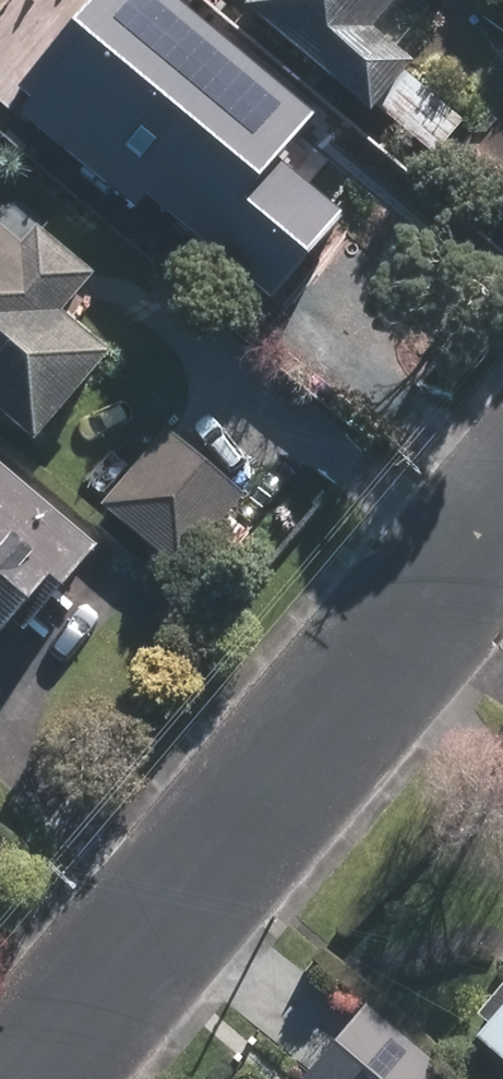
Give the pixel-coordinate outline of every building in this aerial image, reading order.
[(0,78),(0,93),(152,215),(223,127),(215,121),(265,58),(199,5),(185,23),(157,0),(125,0),(100,31),(63,1),(0,78)] [(438,162),(472,123),(418,77),(430,63),(387,27),(410,0),(256,0),(251,5),(438,162)] [(48,441),(125,349),(77,309),(109,271),(47,220),(30,241),(0,216),(0,402),(48,441)] [(172,427),(104,506),(183,574),(252,496),(172,427)] [(111,544),(0,451),(0,651),(40,603),(53,614),(111,544)] [(472,1021),(502,1047),(502,984),(472,1021)] [(371,999),(303,1077),(305,1078),(464,1078),(371,999)]
